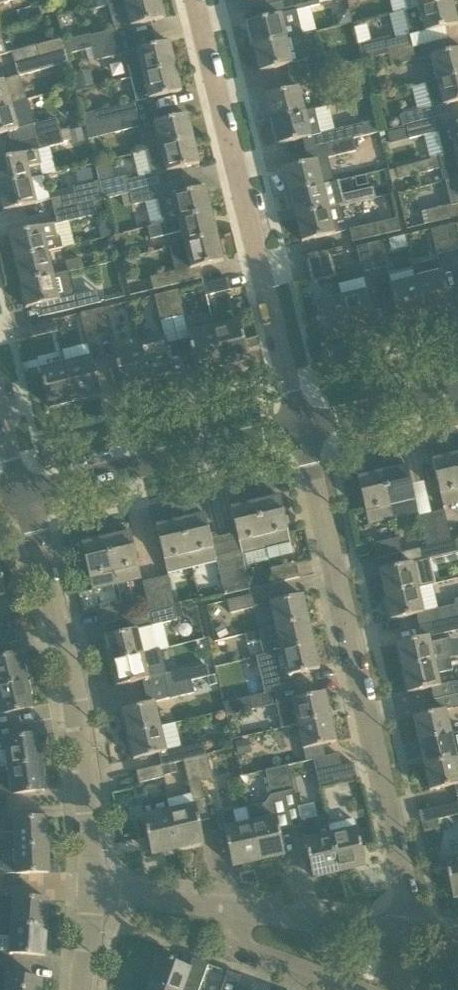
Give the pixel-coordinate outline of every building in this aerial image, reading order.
[(114,30),(116,30),(133,25),(163,18),(159,0),(131,0),(113,4),(108,5),(114,30)] [(280,14),(295,11),(296,11),(331,2),(330,0),(289,0),(277,3),(280,14)] [(409,35),(410,36),(457,24),(451,0),(450,0),(403,12),(409,35)] [(450,0),(404,0),(407,10),(403,11),(403,12),(450,0)] [(253,47),(296,37),(302,36),(296,11),(295,11),(280,14),(247,22),(253,47)] [(93,48),(118,41),(116,30),(114,30),(90,36),(93,48)] [(388,53),(388,54),(412,48),(410,36),(409,35),(392,40),(391,38),(388,36),(358,44),(362,60),(388,53)] [(302,36),(296,37),(253,47),(259,72),(307,60),(307,59),(308,59),(302,36)] [(65,50),(63,41),(63,39),(11,52),(15,64),(65,50)] [(122,54),(118,41),(93,48),(97,60),(122,54)] [(169,42),(139,49),(125,53),(130,77),(175,66),(169,42)] [(412,48),(388,54),(391,66),(415,60),(412,48)] [(436,81),(437,81),(457,76),(457,49),(430,56),(436,81)] [(68,62),(66,55),(65,50),(15,64),(18,76),(18,77),(19,76),(68,62)] [(307,60),(310,72),(335,66),(331,53),(308,59),(307,59),(307,60)] [(130,77),(136,102),(181,91),(175,66),(130,77)] [(335,66),(310,72),(313,84),(338,78),(335,66)] [(80,88),(94,84),(90,69),(77,73),(80,88)] [(18,77),(18,76),(4,80),(0,81),(0,109),(11,105),(11,104),(26,100),(19,76),(18,77)] [(425,83),(432,108),(457,101),(457,76),(437,81),(436,81),(425,83)] [(304,111),(298,87),(292,89),(265,95),(271,120),(315,110),(314,109),(304,111)] [(100,110),(103,122),(136,114),(133,102),(100,110)] [(0,109),(0,134),(18,129),(11,105),(0,109)] [(418,111),(402,115),(405,126),(405,127),(429,121),(426,109),(426,108),(418,111)] [(315,110),(271,120),(278,145),(321,134),(315,110)] [(138,126),(139,126),(136,114),(103,122),(106,135),(138,127),(138,126)] [(154,122),(142,125),(148,150),(193,139),(187,114),(154,122)] [(35,137),(60,131),(58,119),(32,125),(35,137)] [(405,127),(408,139),(424,135),(430,160),(457,153),(457,126),(432,133),(429,121),(405,127)] [(325,132),(328,145),(353,140),(353,138),(363,135),(360,124),(325,132)] [(398,142),(395,130),(387,132),(390,144),(398,142)] [(35,137),(38,149),(63,143),(60,131),(35,137)] [(154,174),(166,172),(199,164),(193,139),(148,150),(145,151),(148,169),(153,168),(154,174)] [(353,140),(328,145),(331,157),(356,151),(353,140)] [(30,178),(30,179),(42,176),(39,165),(41,165),(38,150),(0,159),(0,186),(30,178)] [(430,160),(395,168),(398,179),(442,168),(445,182),(457,178),(457,153),(430,160)] [(290,193),(323,185),(316,160),(283,168),(290,193)] [(126,176),(99,183),(98,183),(102,200),(121,195),(130,193),(154,187),(151,175),(127,181),(126,176)] [(30,179),(30,178),(0,186),(0,199),(3,211),(36,203),(30,179)] [(445,182),(444,182),(450,205),(427,210),(430,223),(457,216),(457,178),(445,182)] [(98,183),(99,183),(99,181),(73,187),(74,193),(51,199),(54,211),(98,200),(99,201),(102,200),(98,183)] [(290,193),(295,216),(328,208),(323,185),(290,193)] [(154,187),(130,193),(132,205),(157,199),(154,187)] [(159,208),(163,224),(211,212),(205,187),(172,195),(160,198),(157,199),(159,208)] [(341,195),(343,205),(358,202),(356,193),(356,191),(341,195)] [(102,213),(99,201),(98,200),(54,211),(57,224),(102,213)] [(340,206),(329,209),(328,208),(295,216),(302,242),(340,232),(337,223),(344,222),(340,206)] [(217,236),(211,212),(163,224),(147,228),(150,240),(181,233),(184,244),(217,236)] [(397,218),(349,230),(352,243),(401,231),(397,218)] [(47,252),(62,248),(60,237),(55,238),(55,237),(57,237),(54,223),(8,234),(14,260),(47,252)] [(454,224),(441,227),(447,252),(457,249),(457,241),(454,224)] [(447,252),(441,227),(430,229),(436,255),(447,252)] [(184,244),(190,269),(199,267),(223,261),(217,236),(184,244)] [(367,244),(374,270),(386,267),(379,242),(367,244)] [(356,247),(362,272),(374,270),(367,244),(356,247)] [(18,274),(20,284),(53,276),(52,275),(47,252),(14,260),(18,273),(13,274),(14,275),(18,274)] [(331,254),(306,260),(311,283),(336,277),(331,254)] [(69,271),(69,272),(84,269),(81,258),(66,261),(68,271),(69,271)] [(416,280),(425,317),(450,311),(445,293),(446,292),(445,285),(443,285),(441,274),(437,259),(412,266),(412,267),(416,280)] [(41,304),(44,316),(84,307),(81,294),(75,296),(69,272),(69,271),(68,271),(52,275),(53,276),(20,284),(26,308),(41,304)] [(176,271),(150,277),(153,290),(179,284),(176,271)] [(425,317),(416,280),(391,286),(393,297),(392,297),(394,305),(395,305),(399,323),(425,317)] [(212,282),(203,284),(205,296),(215,294),(212,282)] [(166,293),(172,318),(184,316),(178,290),(166,293)] [(372,310),(372,309),(371,303),(370,303),(367,292),(342,298),(351,335),(376,329),(371,310),(372,310)] [(166,293),(154,295),(160,321),(172,318),(166,293)] [(351,335),(342,298),(317,304),(319,315),(318,315),(320,323),(321,322),(325,341),(351,335)] [(103,308),(91,311),(98,336),(109,333),(103,308)] [(91,311),(80,313),(86,339),(98,336),(91,311)] [(213,328),(222,366),(248,360),(243,341),(244,341),(242,333),(241,334),(236,311),(211,317),(213,328)] [(30,326),(33,338),(58,332),(55,320),(30,326)] [(188,334),(191,346),(190,346),(191,354),(193,354),(197,372),(222,366),(213,328),(188,334)] [(164,340),(139,346),(148,383),(174,377),(169,359),(170,359),(169,351),(167,351),(164,340)] [(148,383),(139,346),(114,352),(117,363),(116,364),(118,371),(119,371),(123,389),(148,383)] [(66,364),(75,401),(100,395),(95,377),(96,376),(95,369),(94,369),(91,358),(66,364)] [(66,364),(40,370),(43,381),(42,382),(44,389),(45,389),(49,407),(75,401),(66,364)] [(457,453),(432,459),(443,506),(457,503),(457,459),(457,453)] [(382,471),(393,519),(418,513),(406,465),(382,471)] [(382,471),(357,477),(368,524),(393,519),(382,471)] [(255,501),(266,548),(291,543),(279,496),(255,501)] [(266,548),(255,501),(230,507),(242,554),(266,548)] [(444,510),(432,513),(439,544),(451,541),(444,510)] [(205,513),(180,519),(191,566),(216,560),(205,513)] [(420,516),(427,547),(439,544),(432,513),(420,516)] [(180,519),(156,525),(167,572),(191,566),(180,519)] [(130,531),(105,537),(117,584),(141,578),(130,531)] [(81,543),(93,590),(117,584),(105,537),(81,543)] [(399,538),(389,540),(373,544),(376,559),(402,553),(399,538)] [(427,559),(427,560),(429,559),(457,553),(457,552),(455,540),(451,541),(439,544),(427,547),(424,547),(427,559)] [(230,561),(237,592),(250,589),(246,570),(249,570),(246,558),(230,561)] [(379,570),(384,594),(417,587),(435,583),(429,559),(427,560),(427,559),(412,563),(412,562),(379,570)] [(237,592),(230,561),(217,565),(224,595),(237,592)] [(295,563),(276,567),(270,569),(274,583),(299,577),(295,563)] [(155,579),(162,609),(175,606),(168,576),(155,579)] [(142,582),(149,612),(162,609),(155,579),(142,582)] [(423,612),(417,587),(384,594),(390,620),(423,612)] [(230,613),(254,607),(251,595),(227,600),(230,613)] [(269,603),(275,627),(308,620),(302,595),(269,603)] [(457,617),(457,599),(454,600),(456,605),(439,609),(441,621),(457,617)] [(97,610),(99,617),(101,625),(124,619),(121,604),(97,610)] [(104,637),(109,661),(159,650),(153,626),(177,620),(174,607),(175,607),(175,606),(162,609),(149,612),(126,618),(129,631),(104,637)] [(444,633),(457,630),(457,617),(441,621),(444,633)] [(275,627),(259,631),(261,641),(263,655),(314,644),(308,620),(275,627)] [(0,633),(0,645),(17,641),(14,629),(0,633)] [(259,631),(245,634),(247,644),(261,641),(259,631)] [(395,643),(401,668),(449,657),(446,642),(431,646),(428,636),(395,643)] [(314,644),(263,655),(255,657),(263,693),(274,691),(295,686),(292,674),(319,669),(314,644)] [(160,649),(159,650),(109,661),(116,687),(163,675),(163,674),(166,674),(160,649)] [(20,654),(0,658),(0,686),(26,680),(20,654)] [(449,657),(401,668),(407,693),(440,685),(437,673),(452,670),(449,657)] [(188,668),(166,674),(163,674),(163,675),(166,687),(191,680),(189,669),(188,668)] [(0,686),(0,713),(0,715),(32,708),(26,680),(0,686)] [(166,687),(169,699),(194,693),(191,680),(166,687)] [(276,703),(274,691),(263,693),(239,699),(224,702),(227,715),(242,712),(275,704),(277,704),(276,703)] [(325,692),(281,702),(282,708),(277,709),(281,728),(298,725),(330,717),(325,692)] [(121,710),(127,735),(160,727),(154,702),(121,710)] [(445,709),(437,711),(412,717),(418,742),(451,734),(445,709)] [(336,742),(330,717),(298,725),(306,761),(314,760),(315,768),(316,771),(341,765),(339,754),(323,757),(320,745),(336,742)] [(160,727),(127,735),(133,759),(166,751),(160,727)] [(418,742),(424,766),(457,758),(451,734),(418,742)] [(41,762),(37,735),(4,740),(6,751),(0,751),(0,768),(41,762)] [(180,748),(184,761),(197,758),(207,756),(204,742),(180,748)] [(207,756),(197,758),(202,782),(212,780),(207,756)] [(202,782),(197,758),(184,761),(191,794),(193,803),(206,800),(202,782)] [(457,758),(424,766),(429,791),(457,784),(457,763),(457,758)] [(41,762),(0,768),(0,808),(7,807),(6,794),(12,794),(44,790),(41,762)] [(136,771),(139,783),(164,777),(161,765),(136,771)] [(293,790),(290,774),(289,772),(288,765),(276,768),(282,793),(293,790)] [(266,770),(271,795),(282,793),(276,768),(266,770)] [(145,829),(146,833),(147,836),(148,836),(152,855),(177,849),(169,812),(165,796),(150,799),(151,804),(141,806),(146,829),(145,829)] [(433,808),(419,811),(422,823),(457,815),(457,802),(433,808)] [(281,837),(279,829),(277,829),(275,817),(270,818),(267,804),(246,808),(249,823),(258,861),(284,856),(279,837),(281,837)] [(198,818),(197,818),(194,807),(169,812),(177,849),(203,843),(198,824),(199,824),(198,818)] [(249,823),(238,825),(235,810),(221,813),(225,828),(224,828),(227,840),(226,840),(227,848),(228,848),(233,866),(258,861),(249,823)] [(326,815),(300,820),(302,826),(305,841),(308,852),(307,852),(308,858),(308,859),(309,859),(314,878),(339,872),(328,825),(326,815)] [(14,820),(1,820),(1,833),(15,833),(15,846),(47,845),(46,818),(14,819),(14,820)] [(328,825),(339,872),(364,866),(360,848),(361,847),(359,840),(358,840),(355,829),(353,820),(328,825)] [(2,847),(2,861),(3,874),(16,873),(16,874),(48,873),(47,845),(15,846),(2,847)] [(445,860),(448,872),(446,872),(448,879),(449,879),(453,898),(457,897),(457,857),(445,860)] [(47,928),(49,900),(0,896),(0,924),(47,928)] [(0,924),(0,936),(10,937),(9,953),(45,956),(47,928),(0,924)] [(208,964),(192,958),(189,968),(172,962),(173,960),(170,959),(169,961),(159,957),(150,982),(172,989),(198,989),(208,964)] [(41,980),(7,975),(7,976),(0,975),(0,989),(40,989),(41,980)] [(150,982),(147,989),(172,989),(150,982)]
